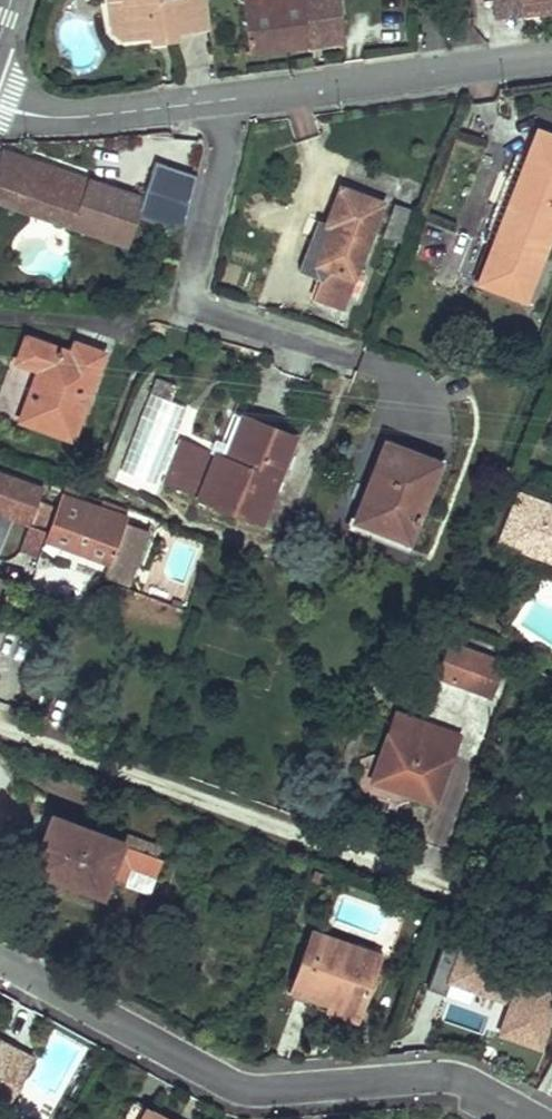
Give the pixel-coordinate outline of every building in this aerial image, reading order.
[(123,3),(109,5),(114,36),(120,44),(153,39),(152,34),(174,30),(175,36),(210,32),(206,0),(122,0),(123,3)] [(251,53),(341,39),(335,0),(243,0),(251,53)] [(523,0),(498,0),(497,20),(525,16),(523,0)] [(551,12),(551,0),(523,0),(525,16),(551,12)] [(174,30),(152,34),(153,39),(154,47),(176,44),(175,36),(174,30)] [(479,283),(526,302),(551,237),(551,138),(542,134),(531,159),(515,201),(511,199),(479,283)] [(4,150),(0,160),(0,203),(100,237),(116,190),(4,150)] [(527,158),(511,199),(515,201),(531,159),(527,158)] [(197,177),(155,163),(137,215),(183,231),(197,177)] [(321,279),(314,299),(344,311),(349,296),(358,272),(384,205),(341,188),(328,224),(319,221),(300,271),(321,279)] [(142,199),(116,190),(100,237),(126,246),(142,199)] [(395,204),(383,235),(399,242),(411,211),(395,204)] [(358,272),(349,296),(358,299),(366,276),(358,272)] [(37,370),(18,420),(71,440),(104,354),(75,343),(71,352),(25,335),(15,361),(37,370)] [(170,403),(174,385),(144,379),(123,480),(164,489),(182,405),(170,403)] [(223,455),(205,499),(255,520),(272,479),(277,481),(294,437),(241,416),(226,456),(223,455)] [(197,495),(214,452),(188,442),(171,485),(197,495)] [(387,533),(409,541),(438,462),(383,442),(354,520),(387,533)] [(0,473),(0,512),(29,523),(20,548),(35,553),(44,530),(41,529),(51,502),(40,498),(43,489),(0,473)] [(64,483),(51,478),(46,491),(59,496),(64,483)] [(272,479),(255,520),(260,523),(277,481),(272,479)] [(80,490),(64,483),(59,496),(44,539),(111,564),(112,561),(128,567),(142,529),(126,523),(128,518),(76,500),(80,490)] [(517,493),(499,541),(551,561),(551,506),(517,493)] [(387,533),(354,520),(350,531),(383,543),(387,533)] [(148,531),(142,529),(128,567),(112,561),(111,564),(105,580),(128,588),(148,531)] [(449,645),(437,674),(491,697),(503,667),(449,645)] [(397,714),(373,780),(435,803),(459,736),(397,714)] [(52,832),(57,819),(49,816),(43,829),(47,830),(52,832)] [(42,871),(100,895),(108,874),(120,845),(57,819),(52,832),(47,830),(42,843),(32,867),(42,871)] [(160,850),(124,835),(120,845),(156,859),(160,850)] [(42,843),(26,837),(12,873),(37,884),(42,871),(32,867),(42,843)] [(156,859),(120,845),(108,874),(134,885),(140,871),(154,877),(161,861),(156,859)] [(374,954),(313,933),(292,990),(328,1004),(331,997),(340,1001),(340,1004),(361,1011),(373,975),(367,973),(374,954)] [(450,942),(441,962),(436,960),(424,991),(443,998),(450,982),(499,1001),(502,992),(513,997),(498,1037),(536,1052),(551,1012),(551,982),(450,942)] [(380,957),(374,954),(367,973),(373,975),(380,957)] [(328,1004),(325,1011),(357,1022),(361,1011),(340,1004),(340,1001),(331,997),(328,1004)] [(7,1106),(32,1060),(0,1042),(0,1102),(7,1106)] [(134,1103),(126,1118),(164,1118),(134,1103)]
